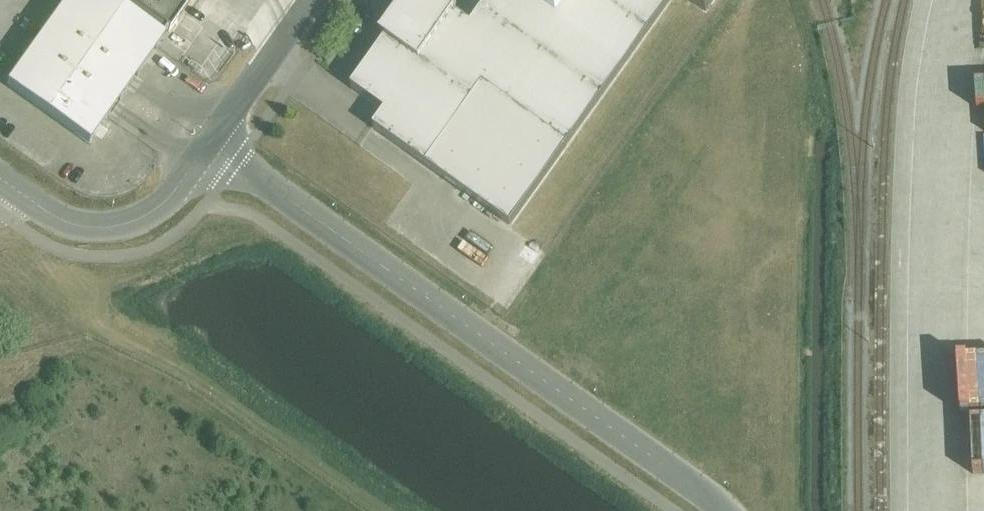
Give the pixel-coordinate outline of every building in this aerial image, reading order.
[(7,84),(89,143),(191,0),(66,0),(7,84)] [(351,87),(384,111),(373,128),(510,225),(671,0),(490,0),(471,27),(433,0),(413,0),(386,38),(384,37),(383,39),(385,40),(351,87)] [(706,12),(715,0),(690,0),(706,12)] [(983,362),(983,320),(964,322),(967,363),(983,362)] [(967,378),(968,410),(970,410),(971,429),(983,428),(983,377),(967,378)]
